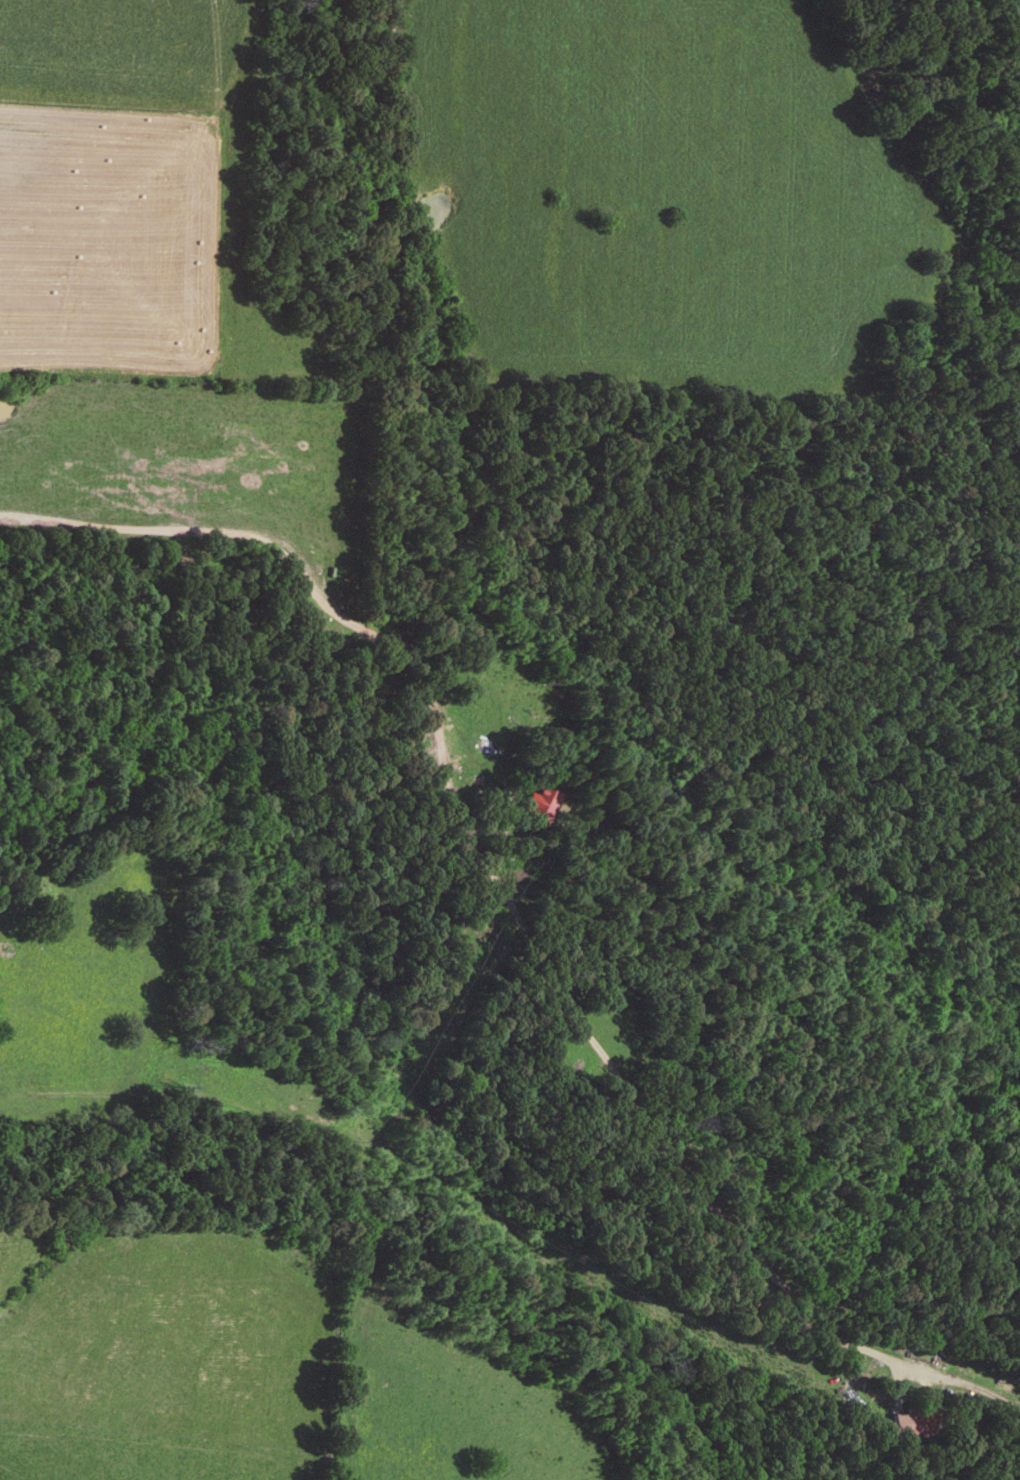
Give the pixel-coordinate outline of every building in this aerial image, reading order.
[(894,1434),(912,1434),(912,1417),(894,1417),(894,1434)]
